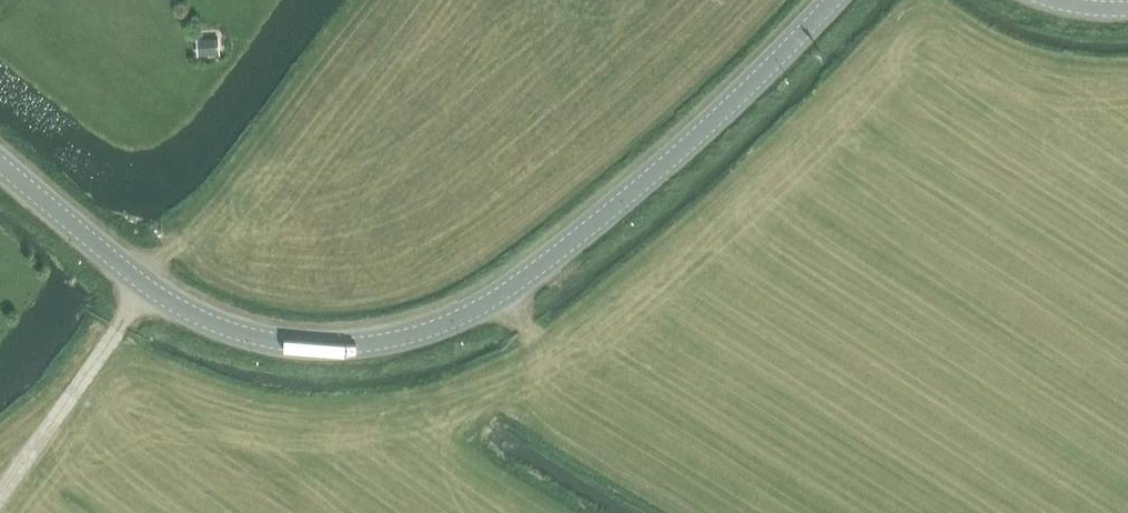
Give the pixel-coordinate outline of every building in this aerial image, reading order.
[(218,38),(201,39),(202,55),(219,54),(218,38)]
